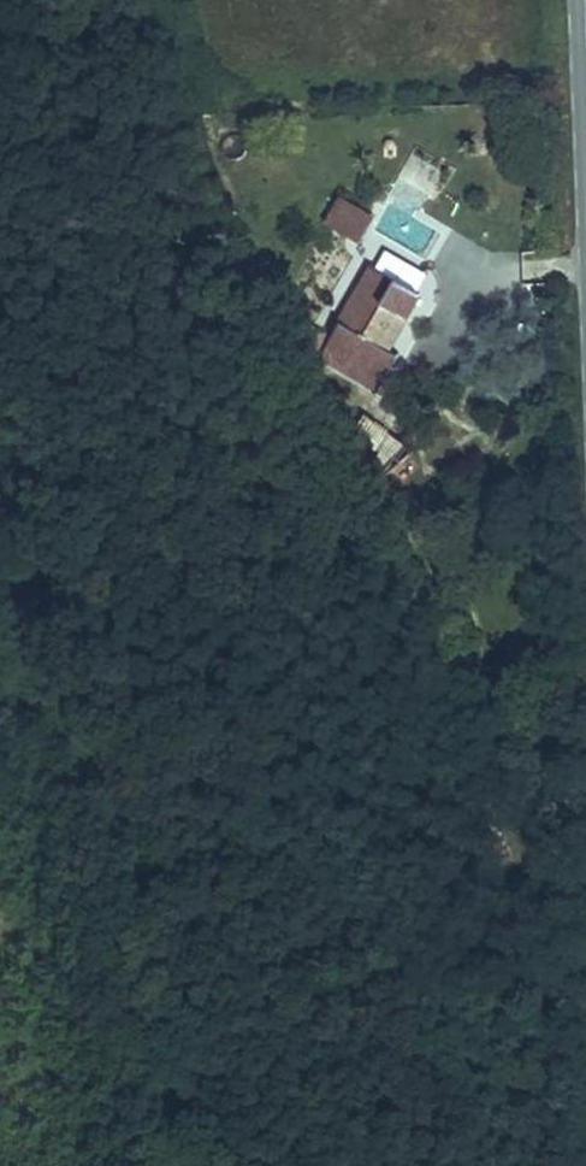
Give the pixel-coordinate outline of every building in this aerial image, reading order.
[(363,243),(378,214),(339,195),(324,224),(363,243)] [(418,269),(365,243),(310,341),(373,370),(384,351),(373,344),(418,269)] [(357,409),(337,423),(360,456),(380,443),(357,409)]
